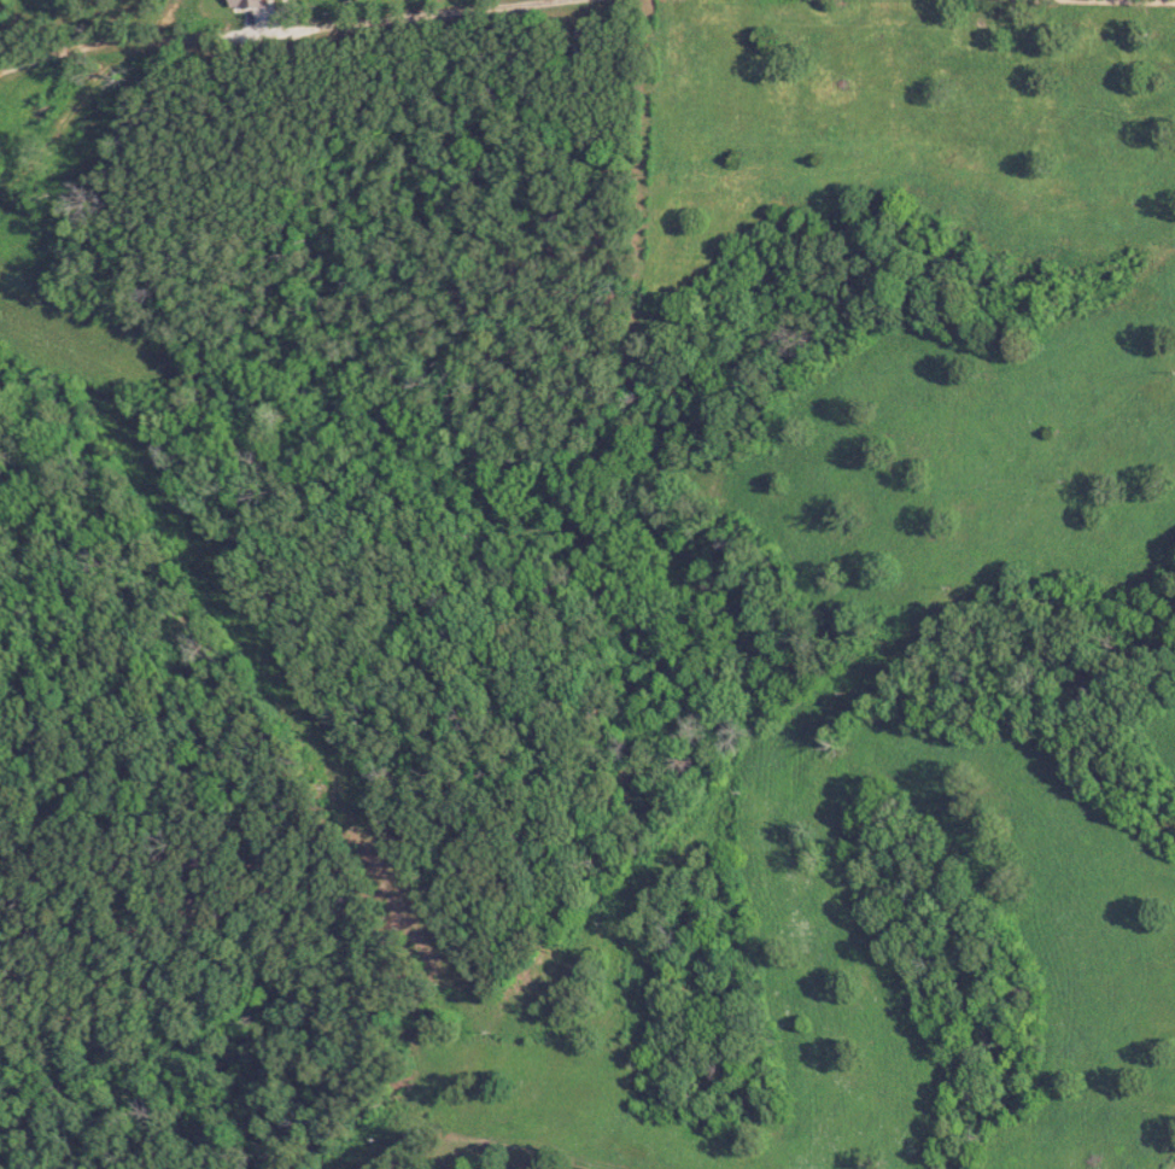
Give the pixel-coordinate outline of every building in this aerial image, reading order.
[(270,7),(270,0),(235,0),(236,9),(270,7)]
